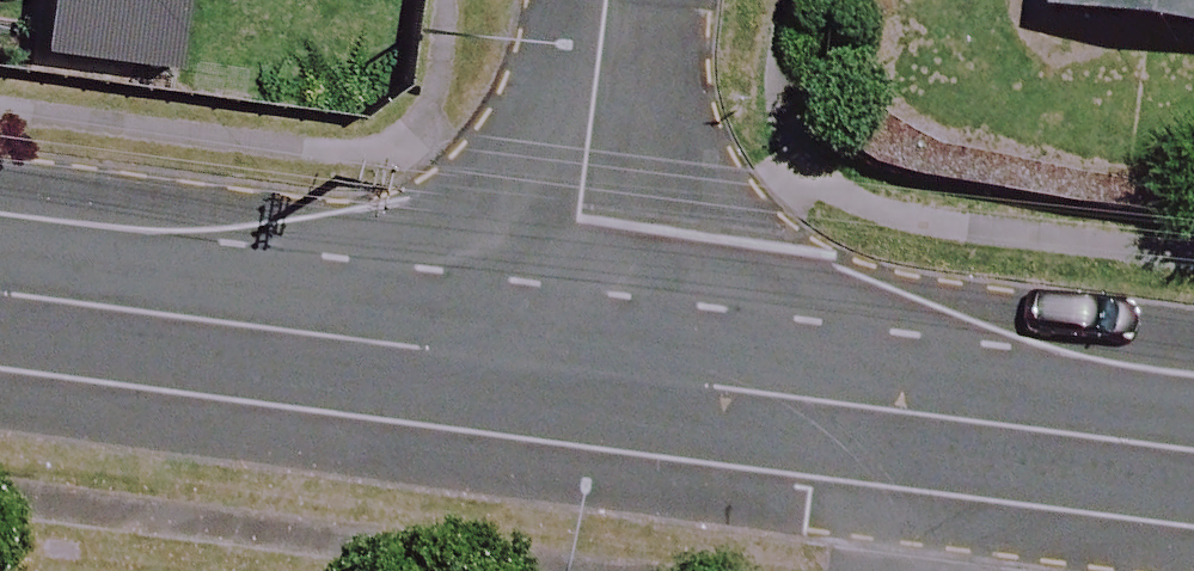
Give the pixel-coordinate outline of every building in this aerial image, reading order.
[(1044,28),(1193,39),(1193,0),(1047,0),(1044,28)]
